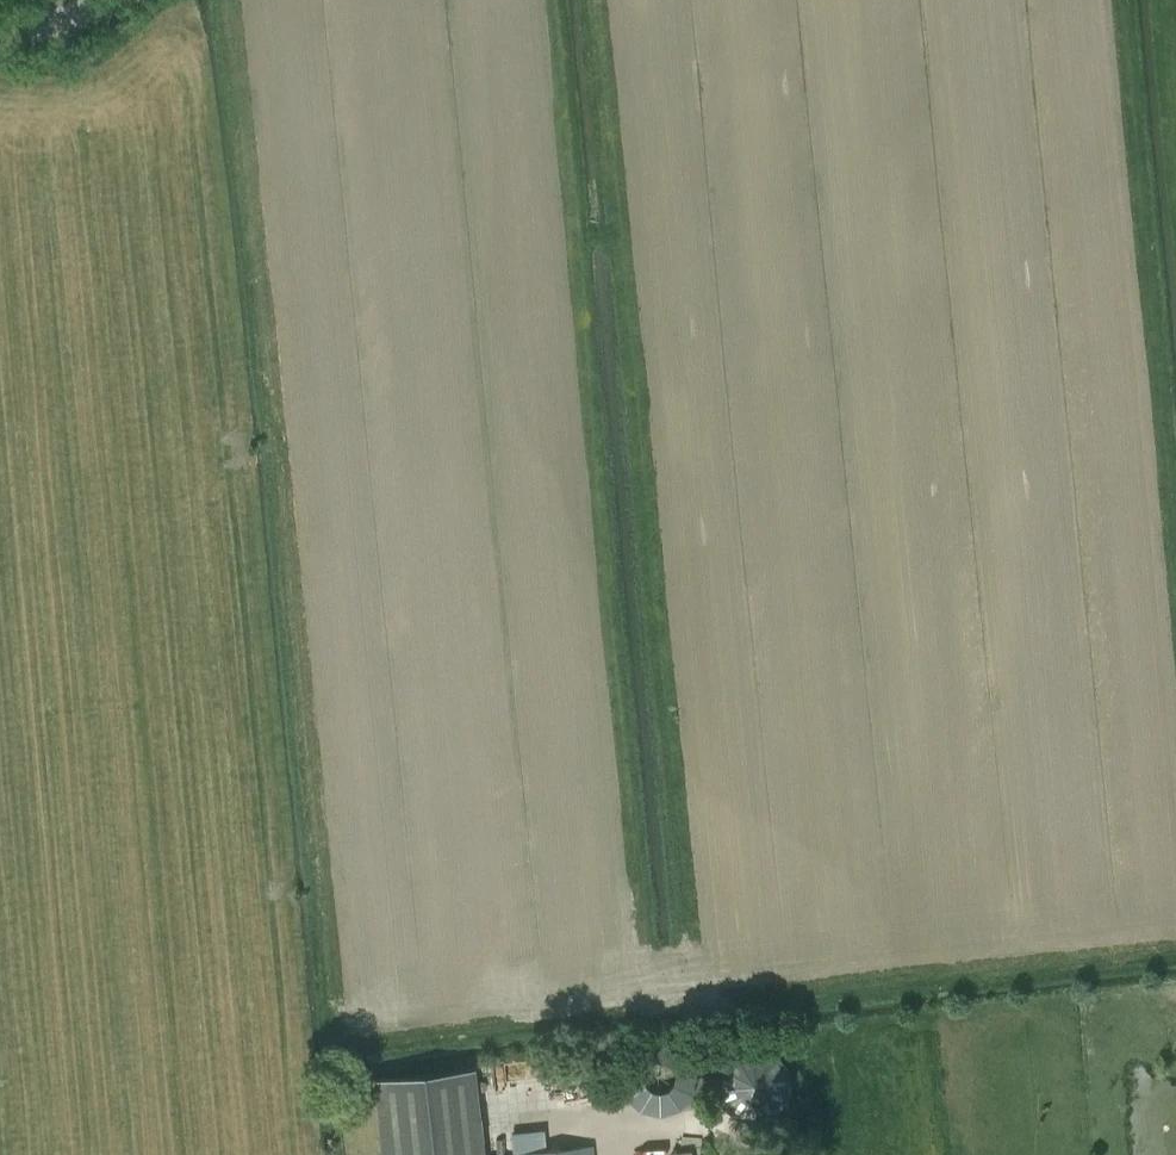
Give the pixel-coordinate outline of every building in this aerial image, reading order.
[(789,1046),(734,1047),(736,1112),(791,1110),(789,1046)] [(474,1064),(373,1075),(381,1154),(484,1154),(474,1064)] [(641,1072),(626,1086),(659,1123),(688,1097),(674,1082),(661,1094),(641,1072)] [(591,1145),(517,1153),(517,1154),(592,1154),(591,1145)]
